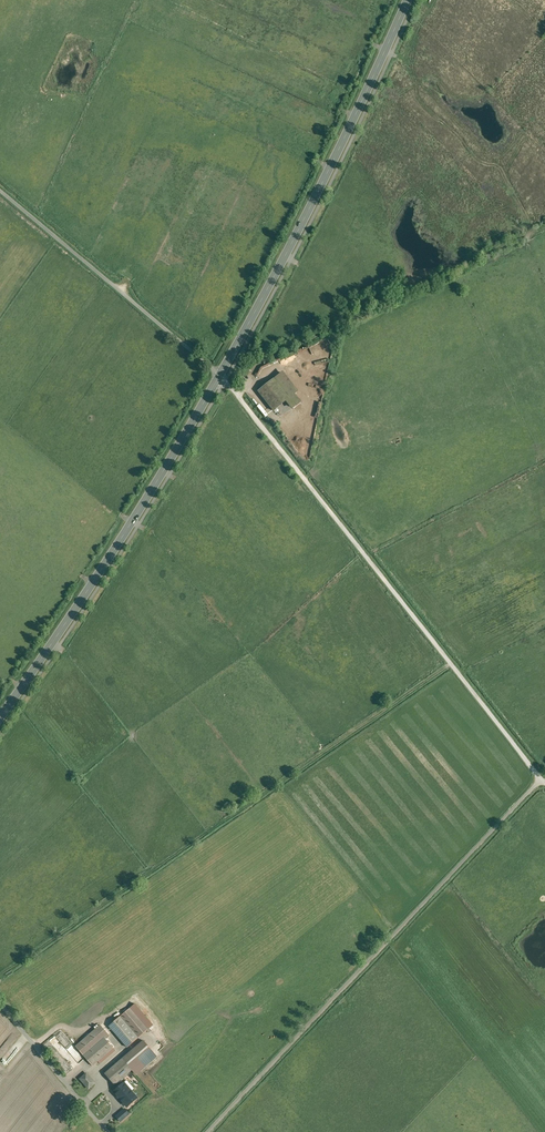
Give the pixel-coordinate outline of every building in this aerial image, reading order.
[(282,373),(258,392),(274,411),(287,401),(293,408),(301,402),(295,394),(297,392),(282,373)] [(122,1016),(110,1026),(129,1049),(140,1039),(122,1016)] [(106,1037),(84,1056),(94,1068),(116,1050),(106,1037)] [(105,1074),(115,1085),(116,1084),(122,1092),(127,1088),(120,1080),(153,1052),(144,1041),(105,1074)] [(98,1084),(88,1071),(78,1079),(89,1092),(98,1084)] [(122,1092),(118,1096),(127,1107),(137,1098),(128,1087),(127,1088),(122,1092)]
